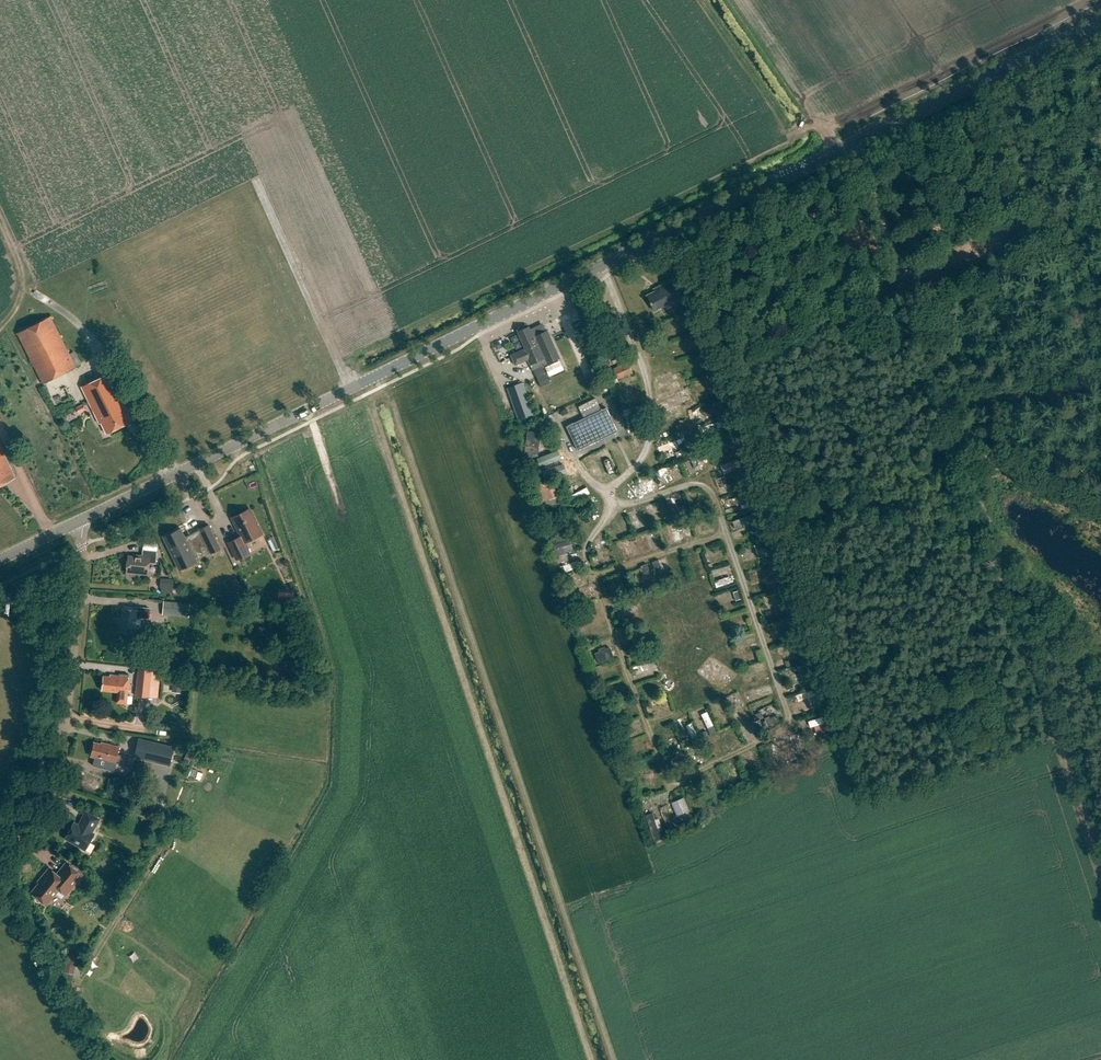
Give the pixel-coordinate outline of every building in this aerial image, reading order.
[(658,287),(659,289),(647,296),(654,310),(686,295),(677,277),(658,287)] [(675,303),(664,308),(666,314),(678,308),(675,303)] [(51,316),(17,333),(43,384),(76,367),(51,316)] [(517,331),(525,349),(511,355),(515,365),(528,360),(540,387),(551,382),(543,365),(560,358),(547,330),(533,337),(529,327),(517,331)] [(613,369),(618,380),(633,374),(628,362),(613,369)] [(82,387),(99,423),(101,423),(106,433),(132,421),(109,373),(82,387)] [(624,382),(618,383),(622,402),(628,401),(624,382)] [(658,388),(660,395),(681,389),(679,382),(658,388)] [(525,418),(535,414),(523,383),(507,388),(520,426),(527,423),(525,418)] [(688,392),(680,393),(681,401),(689,400),(688,392)] [(699,409),(703,419),(717,413),(713,404),(699,409)] [(606,408),(566,427),(577,450),(617,431),(606,408)] [(670,410),(672,417),(682,415),(680,408),(670,410)] [(635,417),(629,418),(633,436),(639,435),(635,417)] [(539,459),(541,435),(527,433),(525,458),(532,458),(539,459)] [(731,437),(715,443),(717,450),(734,443),(731,437)] [(661,455),(683,447),(680,440),(658,448),(661,455)] [(0,446),(0,485),(15,478),(0,446)] [(698,454),(692,456),(697,470),(703,468),(698,454)] [(593,468),(597,478),(618,471),(613,455),(596,460),(598,467),(593,468)] [(745,455),(722,465),(726,477),(731,491),(747,485),(741,470),(750,467),(745,455)] [(685,462),(690,474),(697,471),(691,458),(685,462)] [(547,474),(562,468),(560,462),(545,469),(547,474)] [(668,467),(661,470),(667,484),(673,482),(668,467)] [(645,495),(659,489),(653,478),(640,484),(645,495)] [(557,497),(551,481),(533,487),(539,504),(557,497)] [(745,495),(747,502),(753,500),(752,493),(745,495)] [(745,496),(728,500),(729,506),(746,503),(745,496)] [(677,507),(673,508),(674,519),(687,517),(684,497),(675,498),(677,507)] [(241,536),(228,542),(237,559),(250,553),(244,542),(262,534),(250,509),(232,518),(241,536)] [(766,512),(734,520),(736,530),(769,523),(766,512)] [(714,523),(702,527),(704,532),(716,528),(714,523)] [(196,561),(195,559),(211,552),(211,553),(220,548),(209,525),(200,529),(200,531),(185,538),(180,528),(163,537),(179,570),(196,561)] [(670,546),(677,544),(671,527),(665,530),(670,546)] [(553,549),(573,545),(571,537),(552,540),(553,549)] [(758,556),(778,556),(778,542),(758,542),(758,556)] [(610,544),(602,547),(608,566),(616,563),(610,544)] [(128,556),(127,570),(148,572),(149,563),(156,564),(157,551),(143,550),(142,557),(128,556)] [(660,583),(675,577),(667,557),(653,563),(660,583)] [(567,571),(582,567),(581,562),(566,565),(567,571)] [(764,570),(767,583),(783,579),(779,566),(764,570)] [(138,582),(139,573),(127,572),(126,580),(138,582)] [(734,575),(716,581),(718,588),(736,582),(734,575)] [(163,578),(162,593),(175,593),(176,579),(163,578)] [(236,578),(225,583),(231,596),(242,591),(236,578)] [(162,615),(189,617),(190,603),(163,601),(162,615)] [(122,608),(120,632),(135,633),(136,618),(148,619),(149,608),(135,607),(135,609),(122,608)] [(624,616),(625,624),(645,622),(644,614),(624,616)] [(794,644),(778,650),(781,657),(797,651),(794,644)] [(612,647),(595,651),(599,664),(615,659),(612,647)] [(637,682),(660,677),(658,668),(635,674),(637,682)] [(139,669),(136,696),(158,698),(161,671),(139,669)] [(127,689),(126,689),(128,674),(118,673),(118,675),(109,674),(109,676),(102,675),(101,690),(116,691),(115,702),(126,703),(127,689)] [(820,688),(797,696),(800,703),(822,694),(820,688)] [(774,705),(767,708),(770,715),(777,712),(774,705)] [(709,728),(715,725),(709,711),(703,714),(709,728)] [(826,730),(824,724),(832,721),(830,715),(810,721),(812,728),(815,727),(817,733),(826,730)] [(694,724),(688,726),(694,741),(700,739),(694,724)] [(153,761),(157,743),(150,741),(148,748),(137,745),(135,756),(153,761)] [(118,754),(120,747),(101,743),(100,745),(93,743),(90,756),(98,758),(96,764),(98,767),(102,768),(105,766),(106,760),(116,762),(116,761),(128,764),(130,757),(118,754)] [(185,761),(192,764),(196,751),(190,749),(185,761)] [(756,755),(763,772),(769,769),(762,752),(756,755)] [(684,796),(671,802),(677,815),(673,817),(677,825),(693,818),(690,813),(689,813),(688,810),(689,810),(684,796)] [(73,824),(65,838),(85,850),(94,834),(92,832),(99,819),(86,812),(81,820),(83,821),(79,828),(73,824)] [(34,897),(34,900),(34,901),(36,903),(38,903),(40,902),(44,906),(57,890),(64,896),(80,876),(65,863),(55,875),(48,869),(39,880),(40,881),(30,894),(34,897)] [(67,963),(65,972),(79,975),(81,967),(67,963)]
